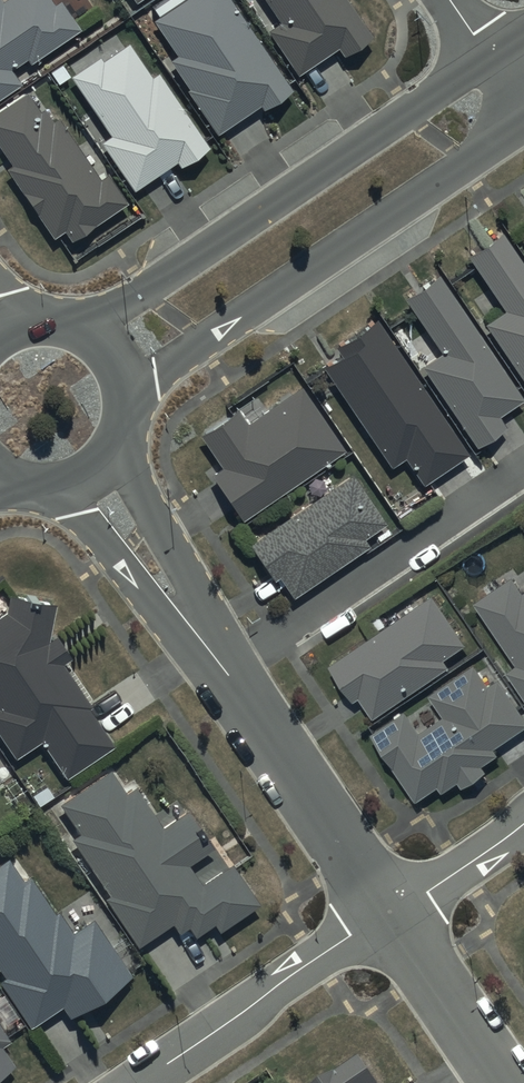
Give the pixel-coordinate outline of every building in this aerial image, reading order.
[(20,78),(10,64),(26,53),(29,57),(79,23),(63,0),(0,0),(0,91),(20,78)] [(185,83),(215,128),(259,98),(262,102),(290,83),(235,0),(151,0),(156,8),(151,12),(174,47),(167,51),(187,82),(185,83)] [(351,0),(267,0),(277,15),(265,23),(297,69),(336,41),(341,49),(371,28),(351,0)] [(109,130),(99,137),(130,185),(175,156),(177,160),(208,140),(159,65),(150,71),(128,37),(101,55),(98,51),(69,70),(109,130)] [(3,161),(50,232),(62,224),(68,233),(124,196),(106,169),(98,175),(57,113),(51,117),(42,103),(37,106),(24,86),(0,103),(0,143),(10,157),(3,161)] [(500,226),(465,249),(503,305),(483,319),(523,378),(523,261),(500,226)] [(522,393),(435,268),(401,292),(439,346),(419,361),(475,441),(504,420),(497,410),(522,393)] [(468,448),(374,312),(334,340),(340,348),(322,361),(389,462),(403,452),(422,479),(468,448)] [(343,444),(298,379),(244,417),(235,404),(197,430),(219,461),(209,468),(240,513),(343,444)] [(384,517),(350,467),(247,537),(272,575),(277,571),(291,591),(367,540),(362,532),(384,517)] [(523,584),(512,569),(474,595),(516,657),(506,664),(523,691),(523,583),(523,584)] [(431,588),(330,659),(352,694),(359,690),(372,710),(448,659),(443,652),(464,638),(431,588)] [(13,753),(40,735),(64,772),(113,740),(59,658),(70,652),(56,631),(47,637),(53,596),(9,590),(7,606),(0,610),(0,733),(13,753)] [(370,727),(415,794),(437,779),(441,784),(457,774),(461,780),(485,764),(481,759),(498,748),(493,742),(523,721),(523,711),(498,671),(488,678),(473,657),(427,687),(442,709),(419,725),(405,704),(370,727)] [(106,888),(102,891),(135,940),(170,916),(177,927),(186,921),(191,928),(210,916),(217,926),(257,900),(229,858),(200,877),(187,857),(210,841),(185,803),(160,820),(134,780),(125,786),(110,762),(58,796),(78,825),(69,831),(106,888)] [(0,858),(0,966),(3,970),(0,972),(0,981),(27,1021),(61,998),(67,1008),(128,967),(90,912),(70,926),(56,905),(53,907),(29,871),(21,877),(6,855),(0,858)] [(11,1058),(0,1041),(0,1066),(11,1058)] [(362,1055),(319,1082),(381,1082),(362,1055)]
